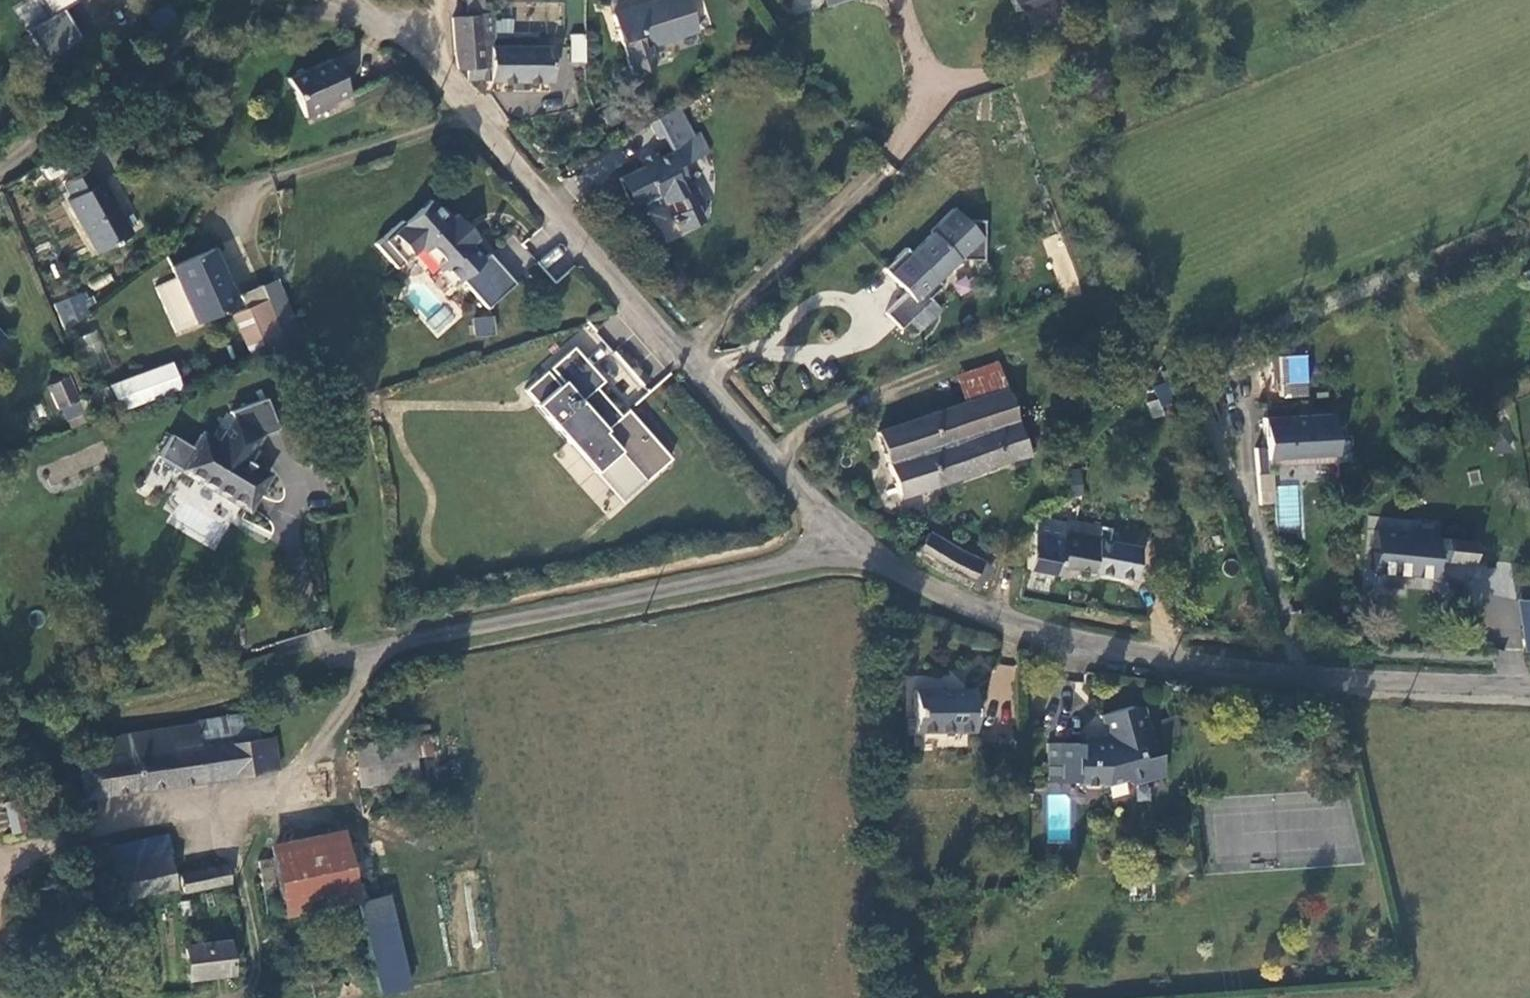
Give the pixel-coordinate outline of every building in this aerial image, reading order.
[(71,3),(69,0),(37,0),(48,17),(23,31),(41,61),(77,40),(59,9),(71,3)] [(613,18),(626,57),(632,78),(646,73),(651,65),(646,51),(697,34),(685,0),(667,0),(613,18)] [(1021,12),(1047,1),(1046,0),(1016,0),(1021,12)] [(451,22),(457,74),(468,72),(469,82),(484,83),(484,77),(492,77),(492,86),(516,87),(516,90),(517,93),(520,94),(524,94),(526,91),(526,85),(550,87),(550,51),(493,52),(493,40),(480,40),(478,19),(451,22)] [(586,34),(570,34),(570,63),(586,62),(586,34)] [(354,107),(333,59),(286,79),(306,127),(354,107)] [(676,107),(646,124),(655,140),(662,138),(671,153),(656,161),(654,156),(638,165),(641,171),(620,181),(632,205),(639,202),(647,213),(662,206),(664,209),(669,206),(675,218),(696,208),(703,204),(697,190),(685,196),(678,182),(688,178),(681,165),(703,154),(691,132),(676,107)] [(699,128),(691,132),(703,154),(710,150),(699,128)] [(135,236),(104,179),(96,183),(90,172),(65,186),(71,198),(65,201),(96,257),(135,236)] [(437,202),(428,210),(437,220),(445,213),(437,202)] [(696,208),(675,218),(683,234),(705,224),(696,208)] [(428,210),(410,225),(408,222),(381,245),(402,269),(432,244),(451,267),(449,269),(462,285),(466,282),(491,312),(520,287),(494,257),(488,262),(476,248),(483,242),(462,217),(458,220),(449,210),(445,213),(437,220),(428,210)] [(973,227),(962,214),(917,256),(912,252),(890,272),(911,296),(889,317),(902,332),(947,292),(943,285),(965,265),(990,268),(990,228),(973,227)] [(1049,234),(1057,297),(1081,294),(1072,231),(1049,234)] [(555,277),(572,263),(557,246),(540,261),(555,277)] [(237,307),(212,248),(171,266),(196,324),(237,307)] [(1520,271),(1526,287),(1529,285),(1529,267),(1520,271)] [(251,362),(288,348),(263,283),(239,293),(247,314),(235,318),(251,362)] [(79,293),(52,305),(60,325),(87,314),(79,293)] [(474,336),(494,337),(495,318),(474,317),(474,336)] [(92,376),(112,369),(98,331),(78,339),(92,376)] [(611,466),(616,472),(653,442),(630,414),(622,420),(600,394),(608,387),(577,350),(550,372),(574,401),(571,403),(548,375),(525,394),(529,398),(537,408),(536,409),(594,479),(611,466)] [(1278,356),(1281,398),(1310,396),(1307,354),(1278,356)] [(1004,388),(995,361),(951,374),(959,403),(1004,388)] [(100,420),(181,389),(171,363),(90,395),(100,420)] [(65,379),(46,387),(56,410),(74,403),(65,379)] [(1004,388),(959,403),(871,432),(895,502),(1027,457),(1004,388)] [(169,436),(157,458),(246,512),(267,475),(244,461),(259,437),(276,430),(265,400),(229,414),(231,421),(216,445),(200,435),(192,449),(169,436)] [(1266,424),(1268,473),(1337,469),(1333,420),(1266,424)] [(103,442),(44,463),(50,481),(110,460),(103,442)] [(672,466),(653,442),(616,472),(611,466),(594,479),(618,506),(620,510),(672,466)] [(1069,470),(1070,495),(1083,494),(1082,469),(1069,470)] [(1258,502),(1273,503),(1274,486),(1259,484),(1258,502)] [(1025,575),(1050,579),(1054,581),(1057,569),(1072,572),(1089,574),(1097,526),(1068,519),(1065,527),(1036,522),(1025,575)] [(1478,543),(1379,533),(1375,573),(1412,576),(1412,579),(1438,581),(1440,564),(1476,567),(1478,543)] [(911,561),(979,595),(992,569),(925,536),(911,561)] [(1054,581),(1050,579),(1047,587),(1068,591),(1072,572),(1057,569),(1054,581)] [(1524,652),(1529,652),(1529,600),(1516,600),(1524,652)] [(975,733),(972,688),(912,689),(914,734),(975,733)] [(1056,742),(1056,759),(1056,762),(1061,762),(1062,778),(1062,784),(1070,784),(1090,783),(1097,783),(1115,771),(1124,782),(1142,779),(1137,755),(1147,753),(1142,733),(1150,731),(1144,706),(1132,705),(1100,714),(1108,741),(1079,742),(1056,742)] [(202,741),(260,732),(257,710),(198,719),(202,741)] [(277,730),(260,732),(202,741),(198,719),(127,730),(127,732),(102,736),(104,752),(76,757),(83,804),(284,774),(277,730)] [(1154,752),(1150,731),(1142,733),(1147,753),(1154,752)] [(409,737),(412,753),(432,752),(428,734),(409,737)] [(416,780),(412,753),(409,737),(352,747),(358,789),(416,780)] [(1056,762),(1056,759),(1047,759),(1048,779),(1062,778),(1061,762),(1056,762)] [(2,800),(9,833),(38,826),(32,793),(2,800)] [(274,862),(281,892),(284,911),(357,896),(347,847),(343,825),(270,840),(274,862)] [(144,856),(170,850),(166,833),(141,837),(144,856)] [(109,844),(113,862),(144,856),(141,837),(109,844)] [(103,864),(108,864),(113,862),(109,844),(109,841),(99,843),(103,864)] [(347,847),(357,896),(360,910),(365,935),(377,991),(405,985),(374,841),(347,847)] [(113,862),(108,864),(116,900),(178,887),(170,850),(144,856),(113,862)] [(263,896),(281,892),(274,862),(257,866),(263,896)] [(179,872),(183,891),(231,882),(227,863),(179,872)] [(365,935),(360,910),(346,913),(351,937),(365,935)] [(233,936),(183,941),(187,980),(237,975),(233,936)]
